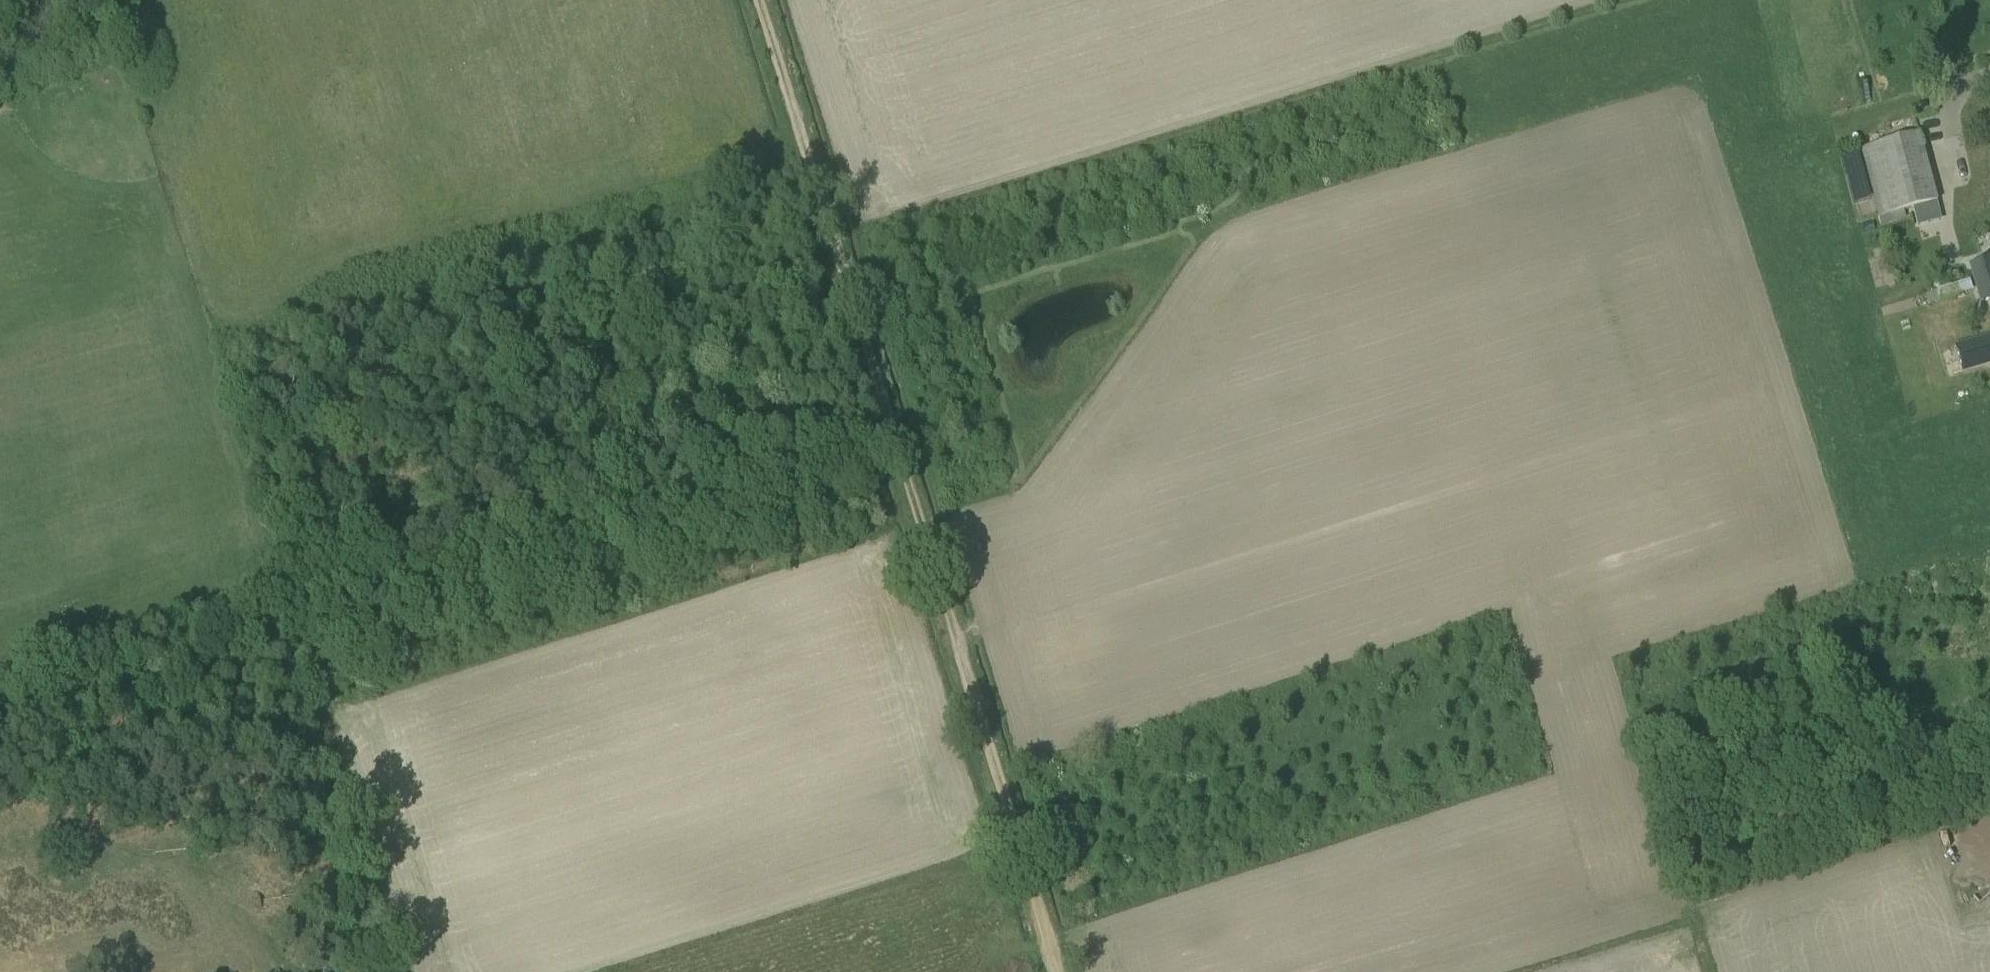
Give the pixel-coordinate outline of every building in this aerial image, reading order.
[(1919,134),(1859,150),(1877,219),(1878,219),(1904,212),(1938,203),(1919,134)] [(1971,266),(1983,308),(1989,306),(1989,261),(1971,266)] [(1971,278),(1938,287),(1941,298),(1974,288),(1971,278)] [(1989,349),(1989,344),(1984,326),(1950,336),(1957,359),(1989,349)]
